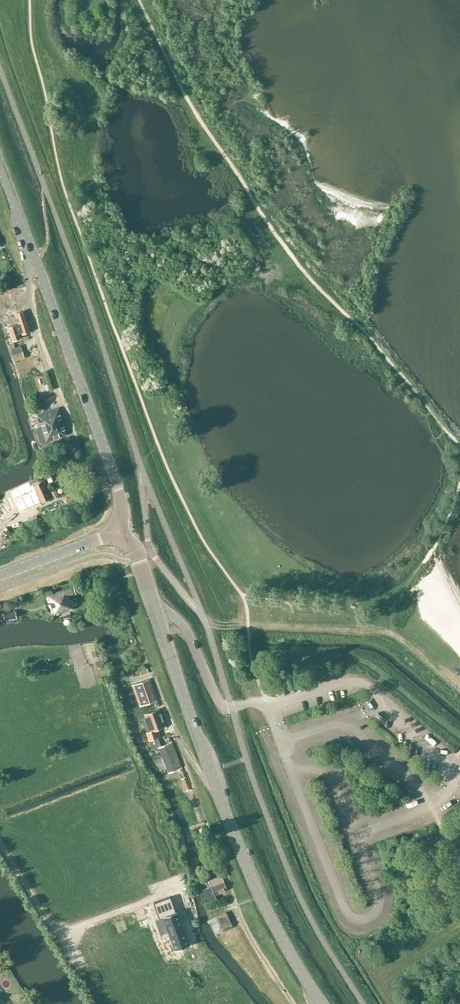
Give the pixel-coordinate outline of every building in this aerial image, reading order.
[(22,333),(30,330),(24,311),(16,314),(19,324),(8,327),(13,340),(23,337),(22,333)] [(23,351),(13,355),(15,361),(25,358),(23,351)] [(41,443),(56,438),(68,434),(59,408),(35,415),(39,427),(36,428),(41,443)] [(10,491),(17,507),(19,511),(26,508),(26,509),(51,498),(43,480),(32,485),(35,491),(28,494),(25,487),(31,484),(30,481),(18,487),(10,491)] [(73,586),(48,595),(54,614),(73,607),(69,595),(76,593),(73,586)] [(94,655),(102,653),(99,642),(91,644),(94,655)] [(140,705),(154,700),(147,680),(133,686),(140,705)] [(146,725),(148,724),(151,730),(147,732),(149,740),(156,738),(153,730),(166,725),(160,708),(142,715),(146,725)] [(179,792),(190,788),(172,742),(161,746),(179,792)] [(206,833),(200,835),(203,843),(210,841),(206,833)] [(213,845),(204,847),(207,866),(216,864),(213,845)] [(211,886),(203,889),(209,902),(217,899),(215,895),(227,890),(222,875),(209,880),(211,886)] [(170,897),(154,902),(159,916),(162,915),(170,938),(185,933),(177,910),(175,911),(170,897)] [(222,930),(232,926),(226,912),(217,916),(222,930)]
